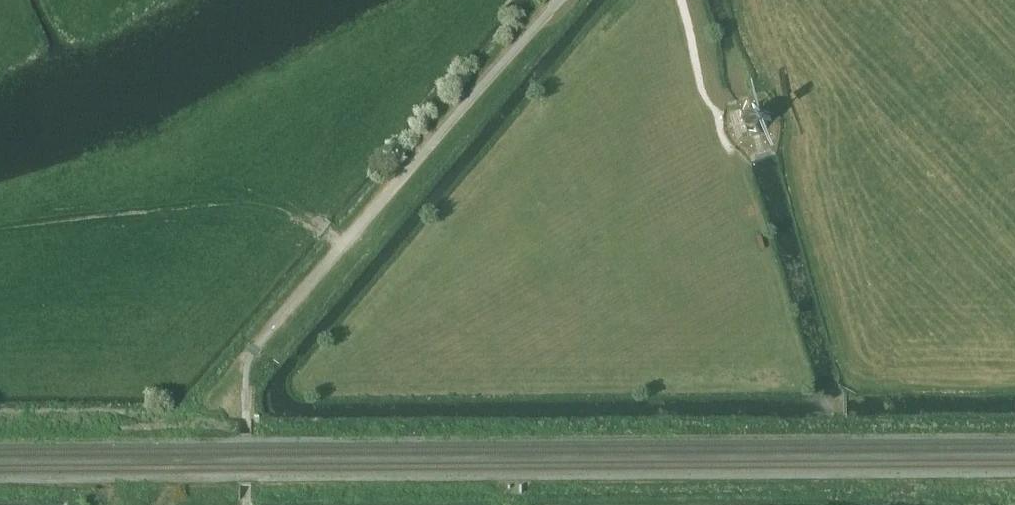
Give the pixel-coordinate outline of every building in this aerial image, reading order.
[(761,133),(765,124),(762,115),(754,110),(744,113),(740,122),(743,132),(752,136),(761,133)]
